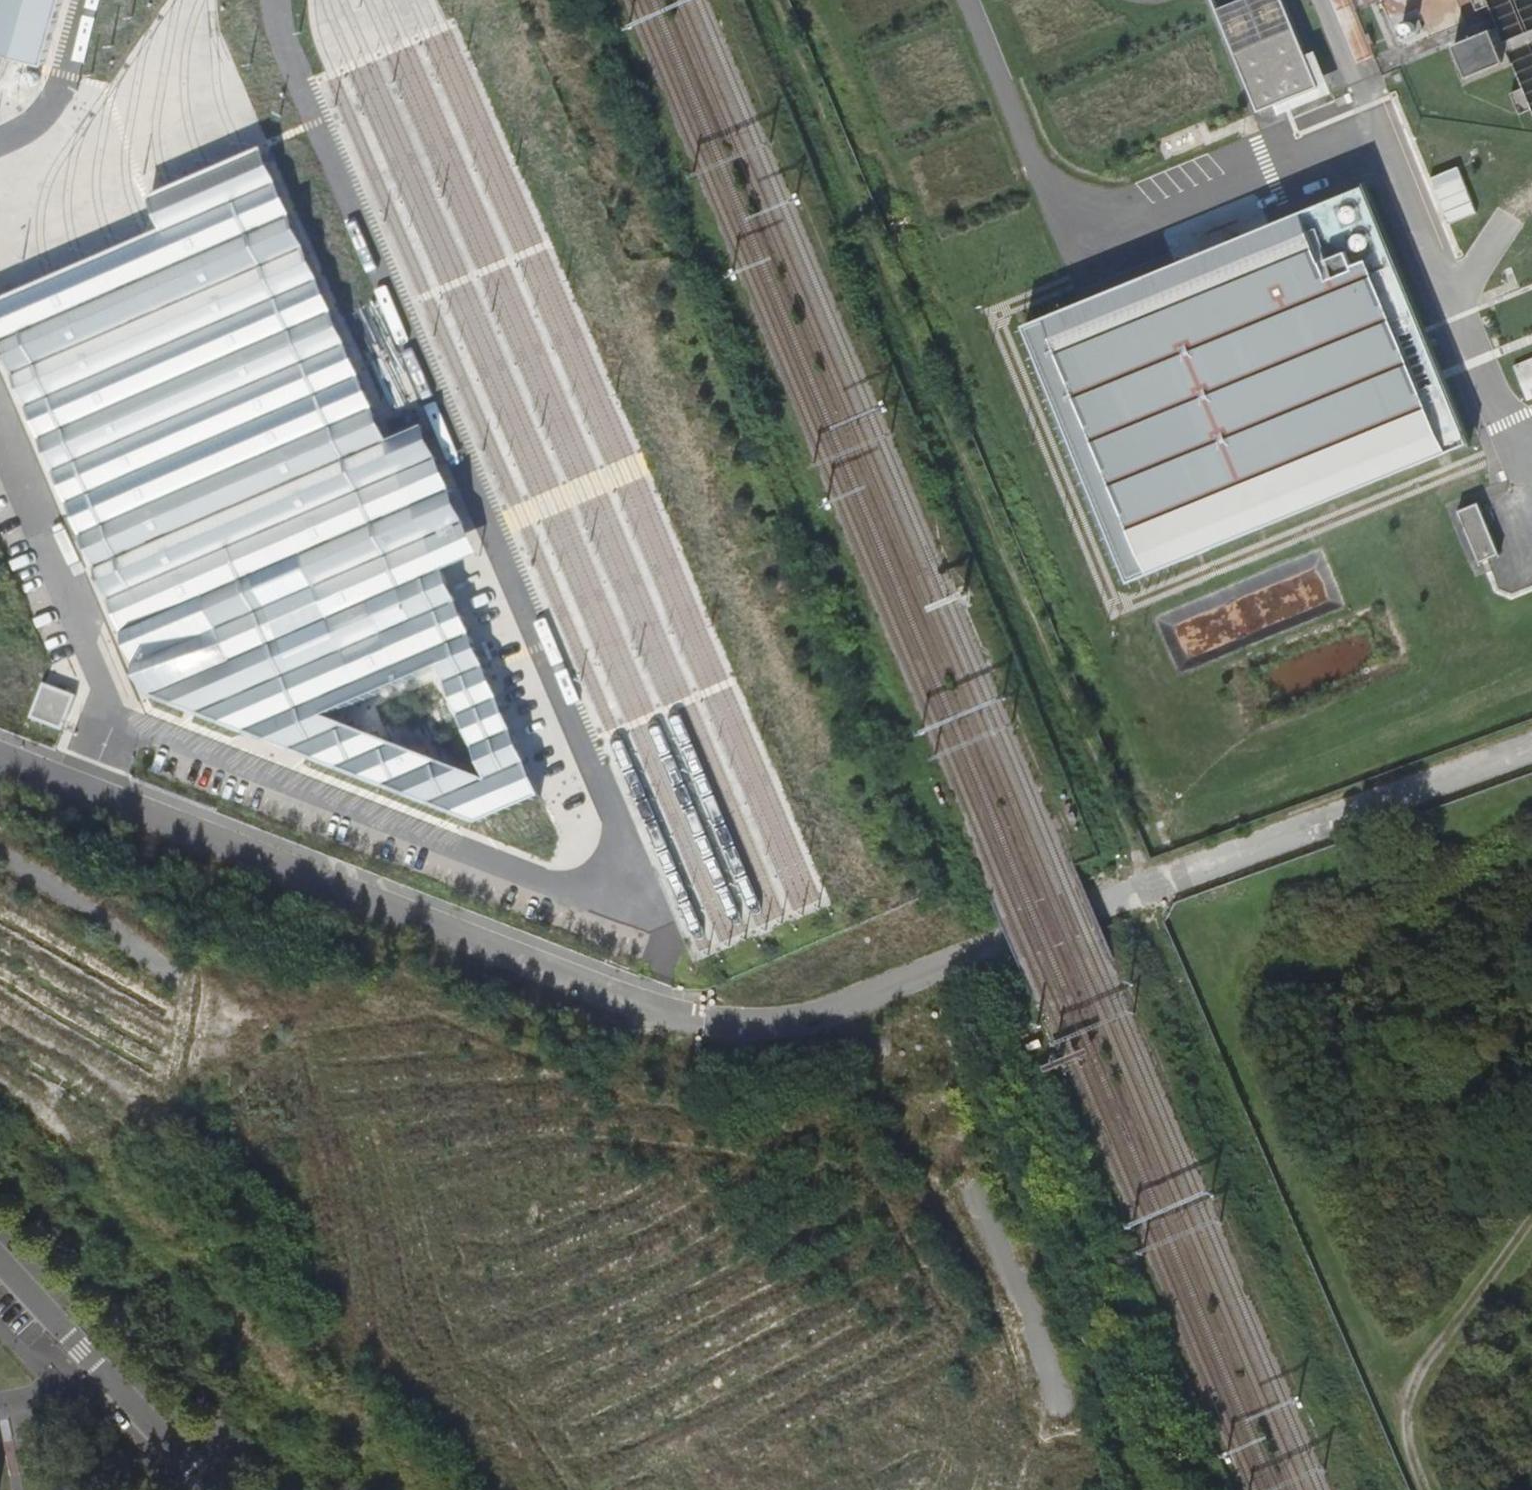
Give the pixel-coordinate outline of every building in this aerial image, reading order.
[(41,66),(59,0),(0,0),(0,55),(41,66)] [(1475,10),(1486,5),(1512,68),(1520,88),(1510,92),(1519,114),(1531,111),(1531,0),(1471,0),(1475,10)] [(1417,33),(1418,29),(1417,25),(1415,23),(1412,20),(1409,20),(1405,20),(1402,22),(1400,25),(1399,29),(1400,32),(1402,35),(1405,38),(1408,38),(1412,38),(1415,35),(1417,33)] [(1233,49),(1260,111),(1319,86),(1305,52),(1293,24),(1263,37),(1233,49)] [(1454,45),(1467,77),(1504,62),(1491,29),(1454,45)] [(540,802),(265,150),(145,200),(159,233),(0,300),(0,364),(121,650),(139,693),(311,761),(479,828),(540,802)] [(1353,188),(1016,329),(1122,588),(1459,449),(1353,188)] [(1516,363),(1531,398),(1531,357),(1516,363)] [(1484,559),(1503,551),(1481,500),(1462,508),(1484,559)] [(46,681),(34,715),(67,726),(79,692),(46,681)]
